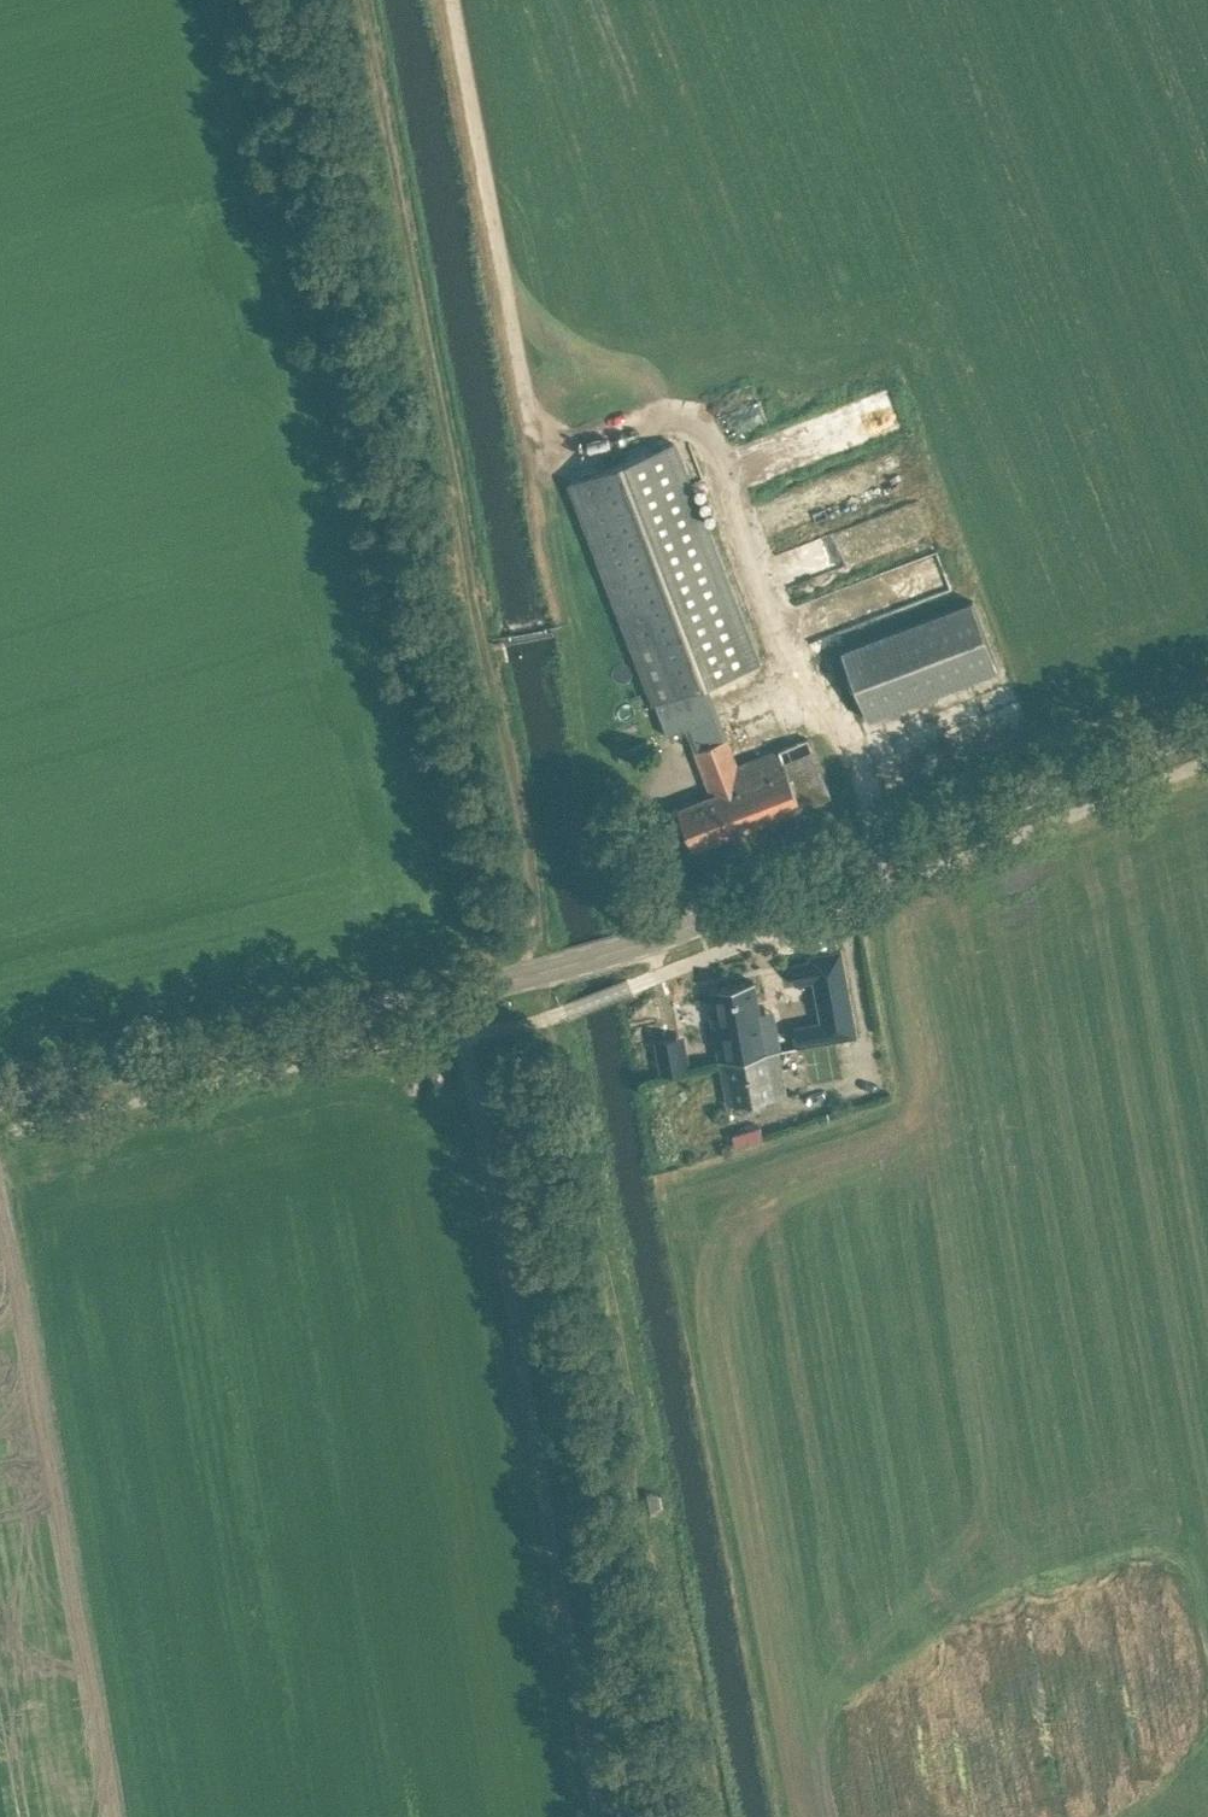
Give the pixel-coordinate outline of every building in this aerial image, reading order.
[(668,734),(687,727),(696,749),(728,737),(707,682),(760,662),(675,441),(570,481),(668,734)] [(923,505),(775,550),(788,594),(936,549),(923,505)] [(936,561),(906,570),(914,595),(944,586),(936,561)] [(999,668),(974,600),(843,650),(869,718),(999,668)] [(803,807),(779,748),(738,764),(728,737),(696,749),(713,794),(679,808),(694,848),(803,807)] [(831,796),(809,737),(779,748),(803,807),(831,796)] [(815,956),(796,960),(800,979),(819,975),(826,1018),(799,1023),(802,1042),(858,1032),(843,947),(815,952),(815,956)] [(714,988),(719,1019),(714,1020),(721,1059),(766,1050),(754,981),(714,988)] [(672,1039),(650,1044),(658,1075),(680,1069),(672,1039)] [(721,1059),(729,1102),(774,1094),(766,1050),(721,1059)] [(763,1122),(735,1131),(738,1143),(766,1135),(763,1122)]
